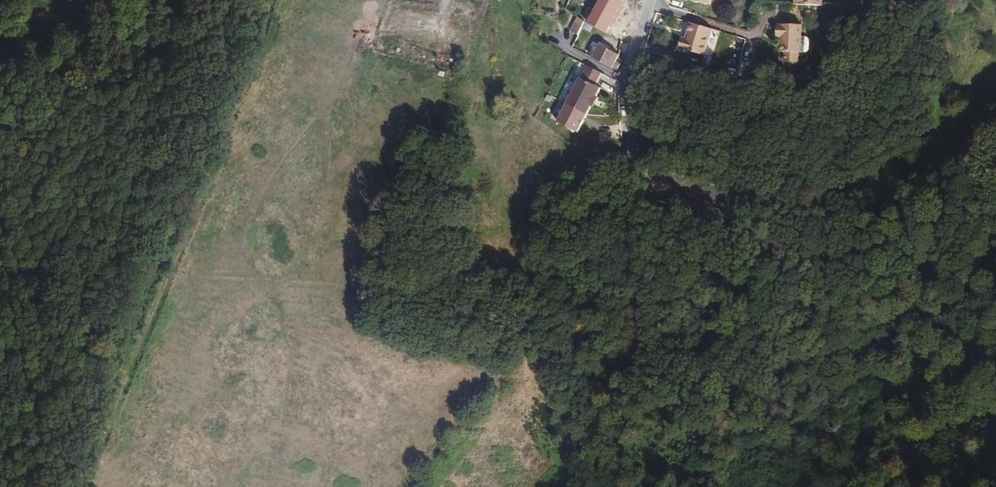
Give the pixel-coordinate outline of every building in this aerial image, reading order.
[(588,22),(608,33),(625,0),(600,0),(588,22)] [(587,21),(580,17),(573,31),(579,35),(587,21)] [(706,55),(713,28),(691,21),(686,38),(684,37),(681,47),(706,55)] [(803,52),(804,25),(782,24),(782,38),(784,38),(783,43),(783,51),(788,52),(801,52),(803,52)] [(615,68),(622,54),(600,43),(593,57),(615,68)] [(581,77),(595,84),(601,72),(587,65),(581,77)] [(581,77),(565,106),(586,117),(601,87),(595,84),(581,77)]
